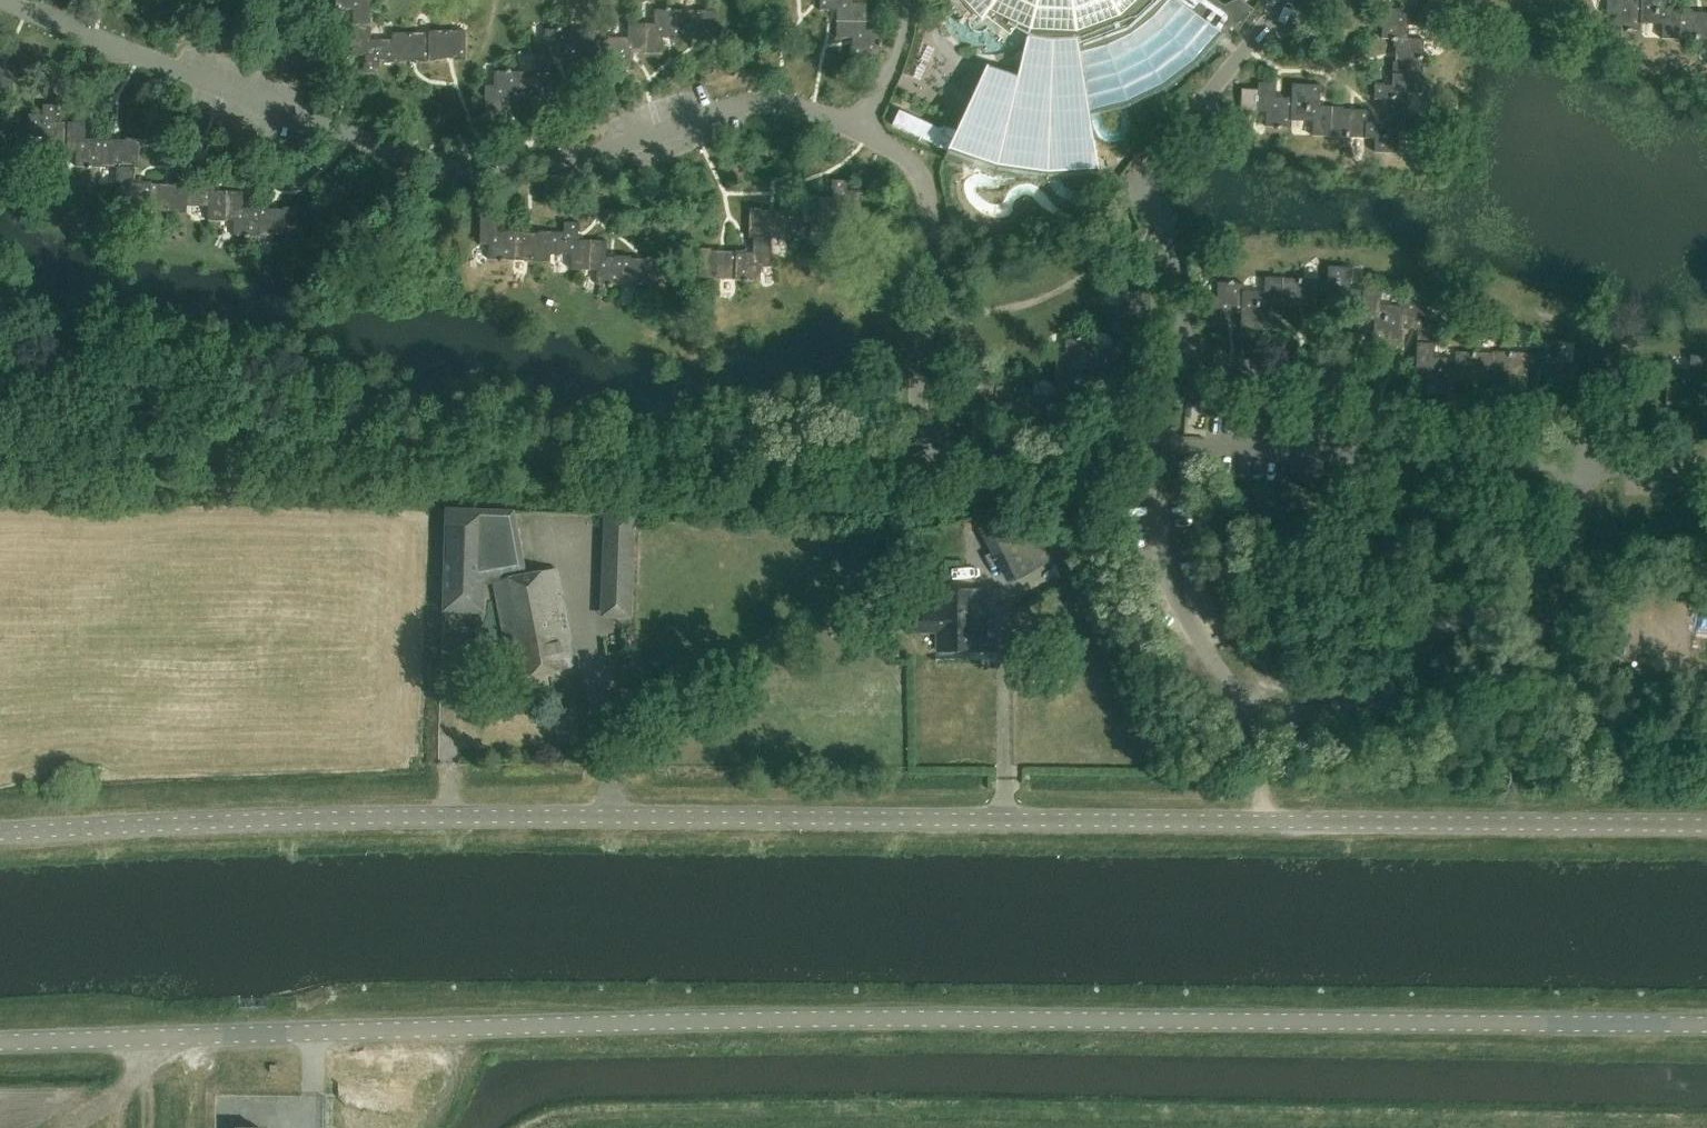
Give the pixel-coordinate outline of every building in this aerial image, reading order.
[(336,13),(345,13),(345,10),(353,10),(353,56),(366,56),(366,64),(363,64),(363,73),(379,73),(379,63),(405,63),(405,60),(418,60),(418,63),(429,63),(429,61),(441,61),(441,58),(466,58),(466,31),(428,31),(428,33),(392,33),(392,40),(371,40),(371,0),(336,0),(336,13)] [(819,14),(828,14),(829,11),(836,11),(836,39),(853,39),(852,47),(849,47),(849,56),(879,57),(879,48),(880,48),(881,43),(879,43),(880,31),(866,31),(866,4),(852,4),(852,0),(820,0),(819,14)] [(988,9),(1031,28),(1018,77),(987,67),(988,65),(987,64),(969,101),(953,93),(944,112),(960,120),(942,158),(1014,183),(1100,179),(1091,121),(1131,111),(1168,93),(1199,69),(1213,54),(1215,55),(1228,40),(1231,41),(1254,9),(1241,0),(1239,0),(1226,7),(1215,0),(979,0),(988,9)] [(1402,10),(1384,9),(1383,39),(1393,40),(1393,42),(1395,42),(1395,48),(1397,48),(1396,63),(1394,63),(1393,87),(1384,86),(1384,84),(1376,84),(1375,100),(1385,101),(1384,125),(1375,125),(1375,123),(1368,123),(1369,111),(1345,110),(1345,108),(1321,107),(1322,95),(1324,95),(1324,86),(1294,85),(1294,99),(1278,98),(1279,84),(1261,83),(1260,90),(1244,90),(1243,112),(1271,114),(1270,128),(1279,128),(1279,130),(1284,130),(1284,128),(1294,129),(1294,119),(1315,120),(1314,137),(1376,139),(1375,153),(1396,154),(1397,132),(1413,132),(1414,114),(1405,114),(1406,93),(1423,94),(1425,40),(1406,39),(1407,26),(1419,26),(1420,0),(1402,0),(1402,10)] [(1693,9),(1693,7),(1669,7),(1669,0),(1608,0),(1608,15),(1620,15),(1619,29),(1629,30),(1629,31),(1633,32),(1633,30),(1643,30),(1643,20),(1664,20),(1663,37),(1706,37),(1706,9),(1693,9)] [(671,9),(667,9),(667,10),(654,10),(654,24),(628,24),(628,38),(607,38),(607,31),(562,29),(562,28),(558,28),(558,29),(545,29),(545,43),(536,42),(536,71),(514,71),(514,69),(509,69),(509,70),(497,70),(496,85),(489,84),(488,115),(505,115),(505,98),(513,98),(513,101),(532,102),(532,99),(545,99),(545,102),(558,103),(558,72),(554,72),(554,56),(562,56),(562,59),(571,60),(571,57),(594,57),(594,60),(619,61),(619,71),(635,71),(635,62),(632,62),(632,54),(663,55),(663,37),(671,37),(671,41),(690,41),(690,38),(703,38),(703,41),(716,41),(717,11),(671,10),(671,9)] [(10,95),(10,65),(0,65),(0,95),(10,95)] [(919,66),(909,81),(943,105),(954,89),(919,66)] [(60,105),(44,105),(43,115),(30,115),(29,138),(51,138),(51,152),(77,153),(77,167),(89,167),(89,169),(94,169),(94,168),(116,168),(115,197),(125,197),(125,211),(137,212),(137,213),(142,213),(142,212),(187,213),(187,206),(208,207),(208,221),(234,222),(234,236),(246,236),(246,238),(251,238),(251,236),(295,237),(296,207),(283,207),(283,210),(270,210),(270,207),(251,206),(251,209),(243,209),(243,192),(213,191),(213,183),(216,183),(216,174),(200,173),(200,183),(174,183),(174,186),(151,185),(151,182),(142,182),(142,185),(134,185),(134,169),(139,169),(140,139),(127,138),(126,142),(114,141),(114,138),(94,138),(94,141),(86,140),(87,123),(56,122),(56,115),(60,115),(60,105)] [(951,131),(908,111),(898,132),(941,152),(951,131)] [(848,181),(832,180),(832,190),(835,190),(835,198),(805,197),(804,214),(796,214),(796,211),(777,210),(777,213),(764,213),(764,210),(751,209),(750,240),(754,240),(754,256),(746,256),(746,252),(737,252),(737,255),(714,255),(714,251),(701,251),(699,281),(744,283),(744,284),(749,284),(749,283),(761,283),(762,269),(771,269),(772,240),(794,241),(794,242),(799,242),(799,241),(811,241),(812,227),(838,228),(838,214),(860,214),(862,191),(848,191),(848,181)] [(499,217),(481,217),(481,246),(490,246),(490,260),(502,261),(502,262),(507,262),(507,261),(551,262),(551,255),(572,256),(572,270),(597,271),(597,286),(609,286),(609,287),(614,288),(614,286),(659,288),(659,257),(646,257),(646,260),(634,260),(634,256),(614,256),(614,259),(607,259),(607,241),(577,240),(577,232),(580,232),(580,223),(564,222),(564,232),(539,231),(539,235),(516,234),(516,231),(507,230),(507,234),(499,233),(499,217)] [(1349,268),(1329,267),(1328,281),(1266,278),(1265,294),(1244,294),(1244,284),(1235,284),(1235,282),(1230,282),(1230,284),(1221,283),(1220,297),(1208,297),(1206,326),(1225,327),(1225,313),(1241,314),(1241,327),(1271,329),(1271,320),(1269,320),(1270,308),(1294,309),(1294,307),(1318,308),(1319,296),(1325,297),(1325,295),(1335,295),(1334,307),(1363,308),(1362,320),(1374,321),(1374,332),(1372,332),(1371,342),(1401,343),(1402,329),(1418,330),(1416,373),(1428,373),(1428,385),(1426,385),(1425,394),(1455,395),(1456,382),(1468,382),(1468,380),(1483,381),(1483,383),(1492,383),(1492,381),(1504,382),(1504,380),(1528,381),(1529,369),(1535,369),(1535,367),(1544,368),(1544,380),(1574,381),(1575,363),(1558,363),(1559,340),(1538,340),(1538,353),(1492,351),(1492,353),(1456,352),(1455,361),(1434,360),(1437,315),(1425,315),(1425,300),(1416,300),(1416,298),(1412,298),(1412,300),(1402,299),(1402,309),(1381,308),(1382,291),(1348,290),(1349,268)] [(1138,289),(1138,288),(1134,288),(1134,290),(1124,290),(1124,304),(1112,304),(1111,348),(1090,348),(1090,339),(1080,339),(1080,337),(1076,337),(1076,339),(1067,339),(1066,353),(1054,353),(1053,398),(1032,398),(1032,388),(996,388),(996,386),(959,387),(959,414),(983,414),(983,416),(994,416),(994,418),(1004,418),(1004,416),(1018,416),(1018,418),(1030,418),(1030,431),(1060,432),(1060,422),(1058,422),(1059,411),(1071,411),(1072,368),(1088,368),(1088,382),(1118,382),(1118,373),(1116,373),(1116,361),(1129,361),(1130,319),(1147,319),(1148,289),(1138,289)] [(1691,355),(1690,372),(1668,371),(1666,405),(1696,407),(1696,397),(1694,397),(1695,386),(1706,386),(1706,356),(1691,355)] [(513,511),(446,509),(443,611),(483,612),(483,585),(494,583),(508,651),(513,650),(519,677),(570,667),(565,643),(569,642),(554,570),(524,576),(513,511)] [(633,515),(604,514),(602,616),(631,617),(633,515)] [(1010,534),(1002,518),(981,528),(1009,583),(1064,555),(1051,530),(1045,533),(1038,520),(1010,534)] [(981,588),(939,588),(939,648),(981,648),(981,588)] [(979,653),(941,655),(942,666),(980,664),(979,653)]
